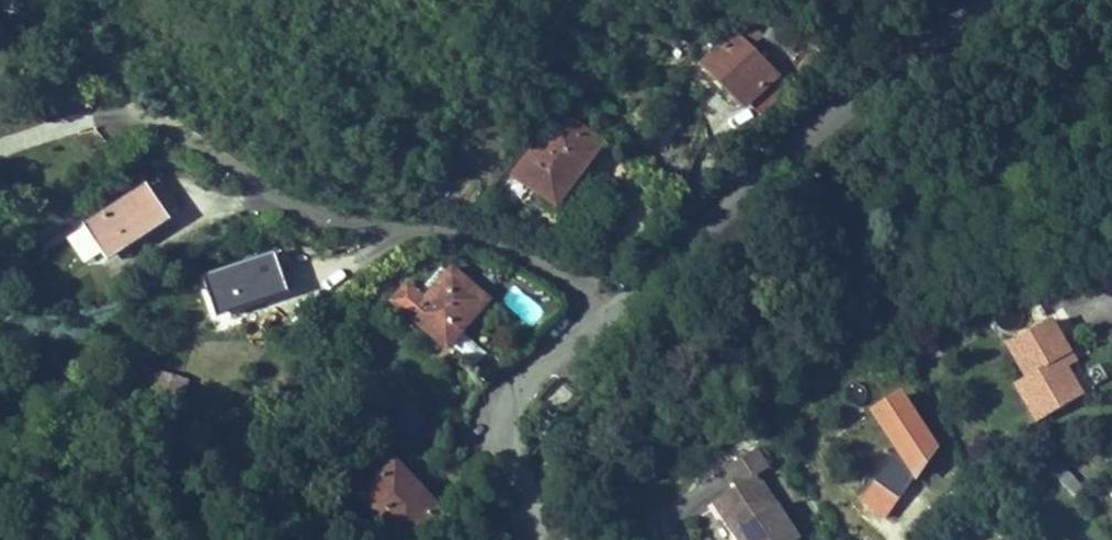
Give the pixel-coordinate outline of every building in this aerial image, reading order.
[(790,90),(736,33),(707,60),(761,117),(790,90)] [(78,83),(65,66),(57,72),(69,89),(78,83)] [(561,112),(518,174),(533,186),(537,179),(563,199),(576,181),(604,142),(561,112)] [(180,209),(158,177),(85,225),(104,257),(180,209)] [(582,186),(576,181),(563,199),(537,179),(533,186),(564,211),(582,186)] [(81,265),(96,257),(79,228),(65,236),(81,265)] [(288,288),(276,253),(205,278),(217,311),(288,288)] [(425,300),(408,285),(393,301),(447,348),(490,301),(452,268),(425,300)] [(1077,368),(1105,350),(1083,312),(1097,304),(1074,272),(1032,300),(1053,332),(1077,368)] [(1040,342),(1064,378),(1077,368),(1053,332),(1040,342)] [(473,368),(485,354),(464,336),(452,350),(473,368)] [(183,399),(184,380),(163,379),(162,397),(183,399)] [(902,496),(917,476),(919,479),(943,445),(904,387),(872,409),(898,448),(877,478),(902,496)] [(795,424),(784,406),(756,425),(776,456),(752,471),(785,523),(828,495),(786,430),(795,424)] [(752,471),(776,456),(767,443),(744,458),(752,471)] [(396,463),(363,494),(404,539),(408,539),(439,511),(396,463)] [(1060,463),(1050,473),(1071,496),(1082,487),(1060,463)]
